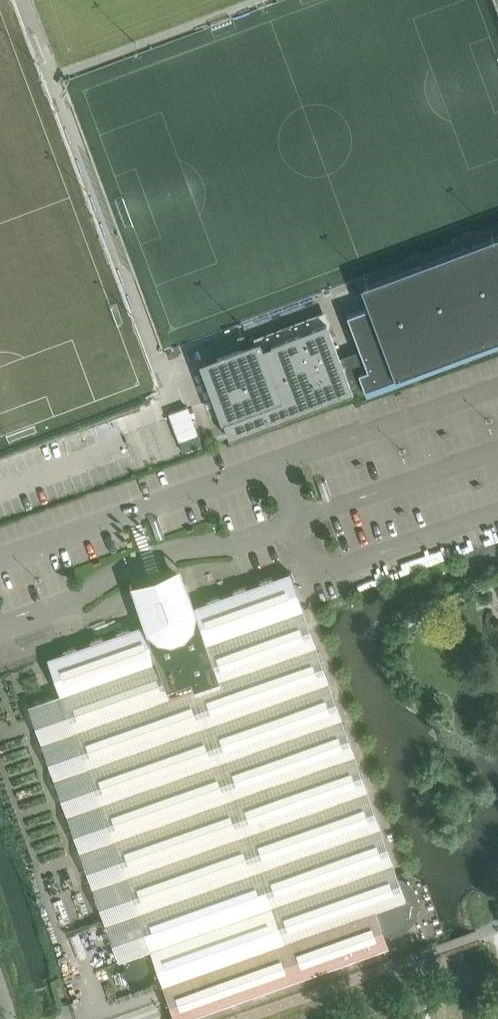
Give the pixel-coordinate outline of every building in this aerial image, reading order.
[(204,364),(209,378),(223,417),(222,417),(227,431),(230,438),(364,388),(367,394),(497,345),(497,234),(374,280),(360,285),(368,306),(347,314),(361,353),(341,361),(333,338),(328,326),(327,322),(271,343),(272,345),(260,349),(258,344),(256,344),(217,359),(204,364)] [(254,335),(240,340),(243,348),(257,343),(254,335)] [(399,879),(290,572),(194,606),(185,581),(161,590),(135,599),(143,623),(47,657),(70,720),(88,771),(175,1018),(181,1018),(383,948),(389,946),(383,929),(392,931),(405,926),(415,915),(417,901),(412,888),(402,879),(399,879)]
